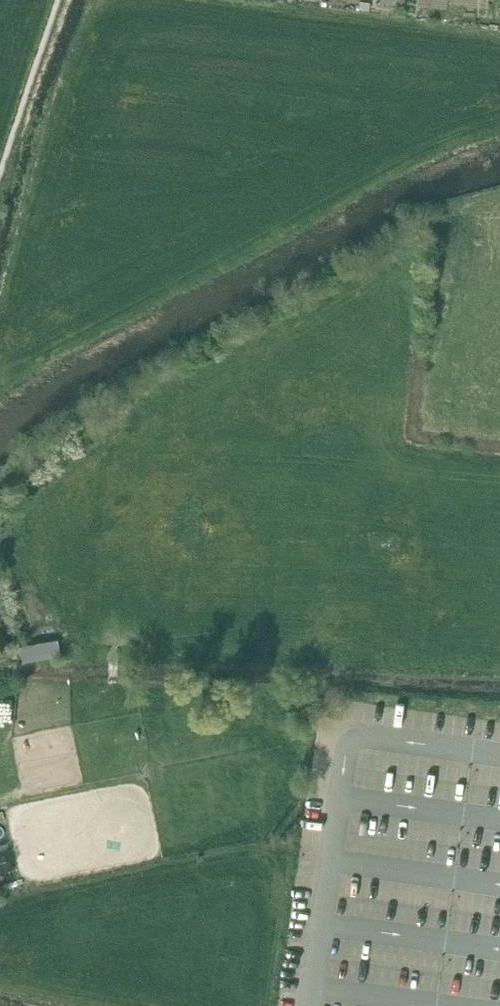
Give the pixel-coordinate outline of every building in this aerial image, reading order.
[(10,643),(0,628),(0,649),(10,643)] [(24,661),(62,655),(59,639),(21,645),(24,661)]
